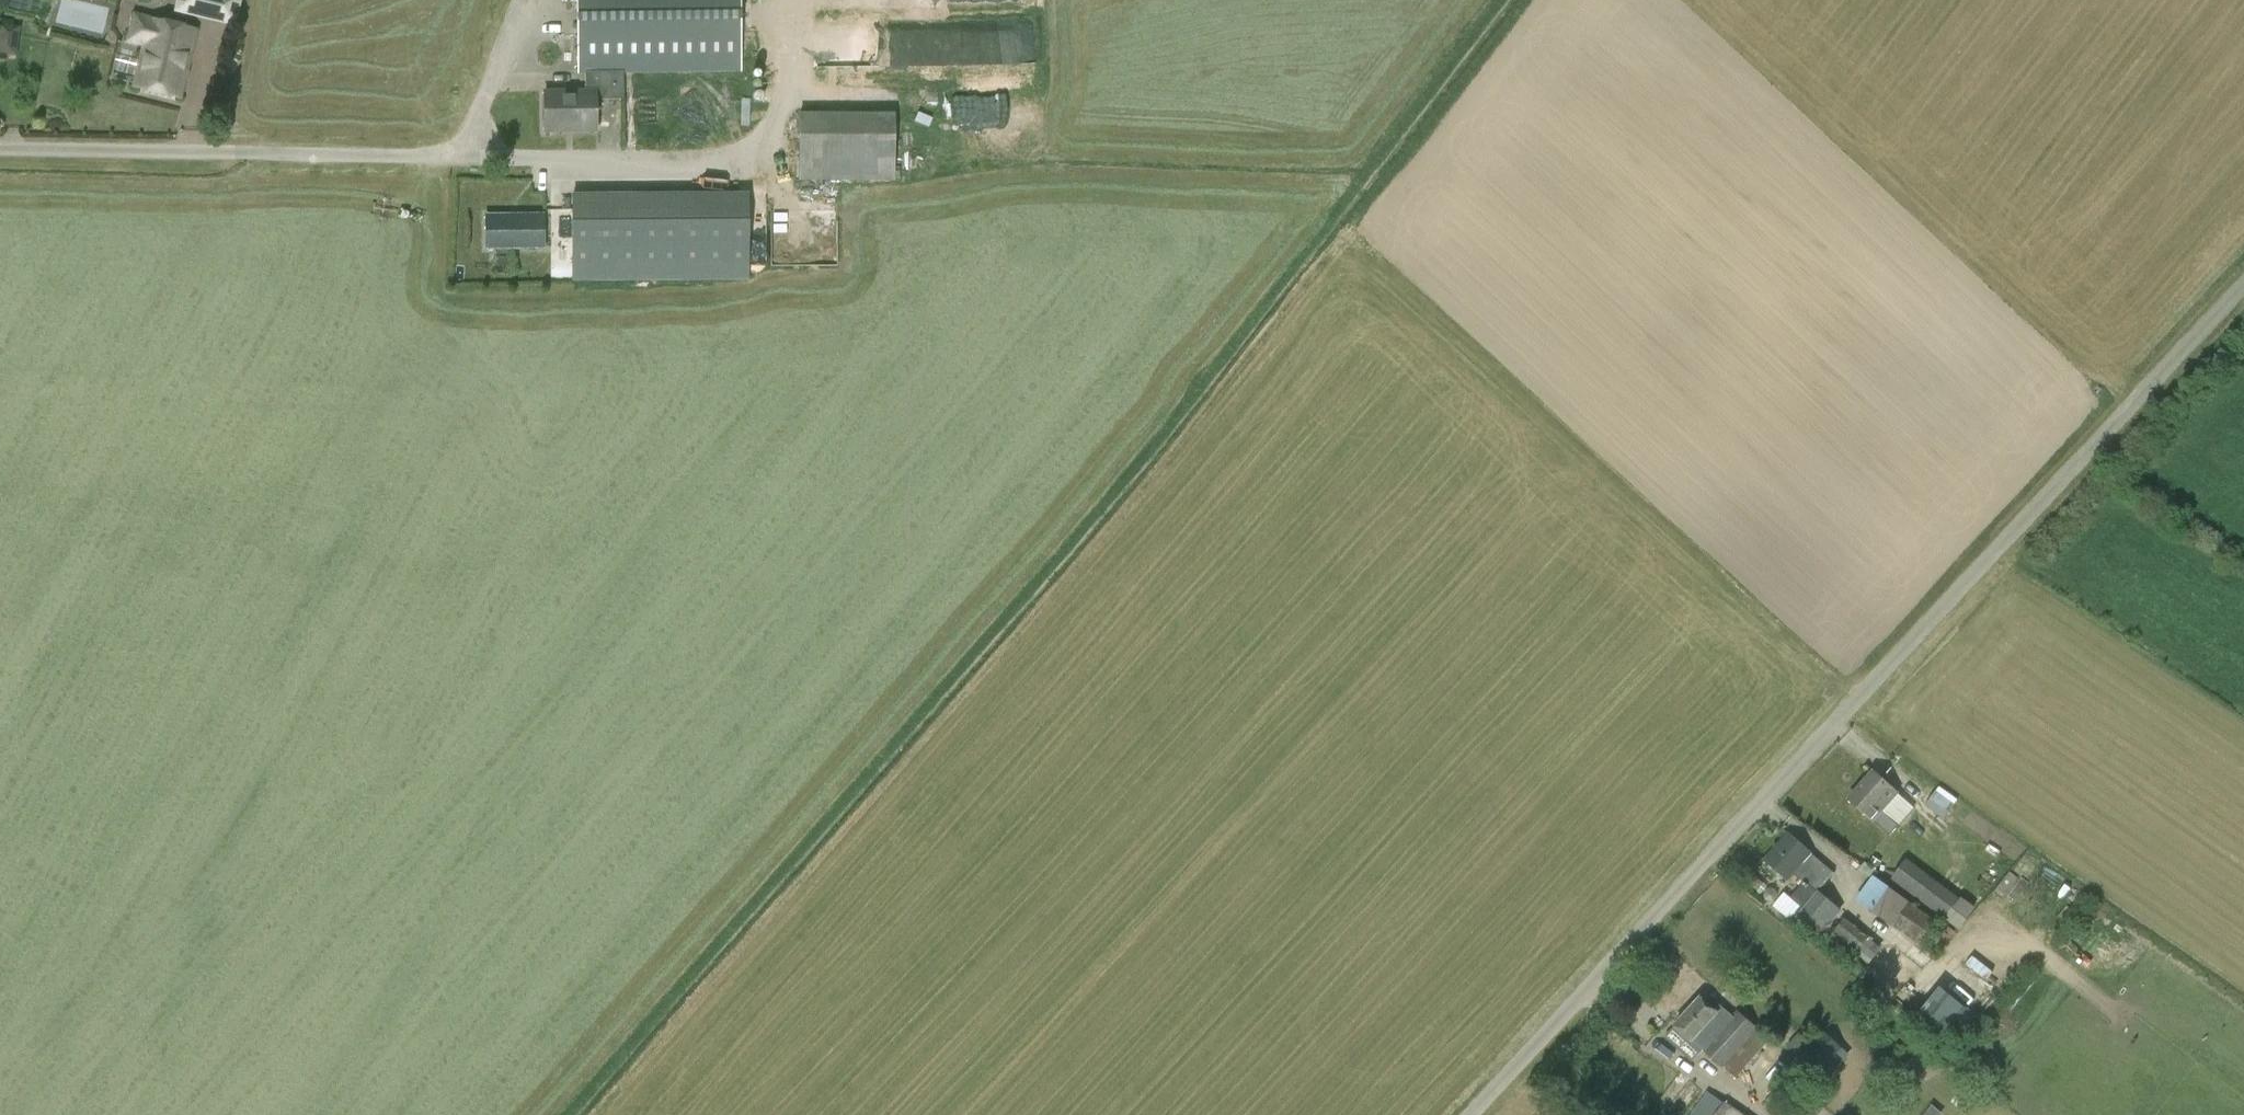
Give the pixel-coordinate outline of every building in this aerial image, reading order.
[(208,0),(176,0),(172,18),(226,31),(232,6),(208,0)] [(586,74),(587,91),(544,93),(545,132),(596,130),(595,99),(624,98),(623,75),(741,73),(740,0),(577,0),(578,74),(586,74)] [(171,26),(136,17),(132,38),(148,42),(137,86),(177,95),(193,30),(171,26)] [(21,30),(3,30),(3,56),(22,56),(21,30)] [(118,61),(116,78),(134,80),(136,63),(118,61)] [(894,181),(894,113),(799,114),(799,180),(842,181),(894,181)] [(748,272),(748,202),(572,203),(573,282),(748,281),(748,272)] [(486,216),(486,249),(543,248),(543,216),(486,216)] [(1848,799),(1873,821),(1890,836),(1899,825),(1882,811),(1898,793),(1874,771),(1848,799)] [(1943,819),(1955,804),(1936,790),(1921,811),(1917,815),(1932,826),(1940,816),(1943,819)] [(1834,873),(1811,854),(1789,834),(1765,861),(1788,881),(1794,874),(1804,883),(1792,897),(1804,908),(1797,917),(1820,937),(1843,910),(1820,890),(1834,873)] [(1907,856),(1892,876),(1947,918),(1962,899),(1907,856)] [(1893,926),(1920,944),(1937,920),(1910,901),(1893,926)] [(1863,971),(1882,948),(1846,918),(1823,945),(1840,959),(1844,954),(1863,971)] [(1947,949),(1956,929),(1944,924),(1935,944),(1947,949)] [(1913,1015),(1941,1037),(1965,1007),(1937,985),(1913,1015)] [(1702,1050),(1723,1068),(1737,1078),(1762,1049),(1769,1055),(1778,1046),(1759,1028),(1737,1011),(1733,1016),(1720,1004),(1715,1010),(1701,996),(1675,1025),(1693,1042),(1693,1041),(1703,1049),(1702,1050)] [(1843,1049),(1822,1031),(1799,1056),(1801,1058),(1796,1064),(1814,1081),(1843,1049)] [(1725,1101),(1712,1092),(1697,1114),(1745,1114),(1725,1101)]
